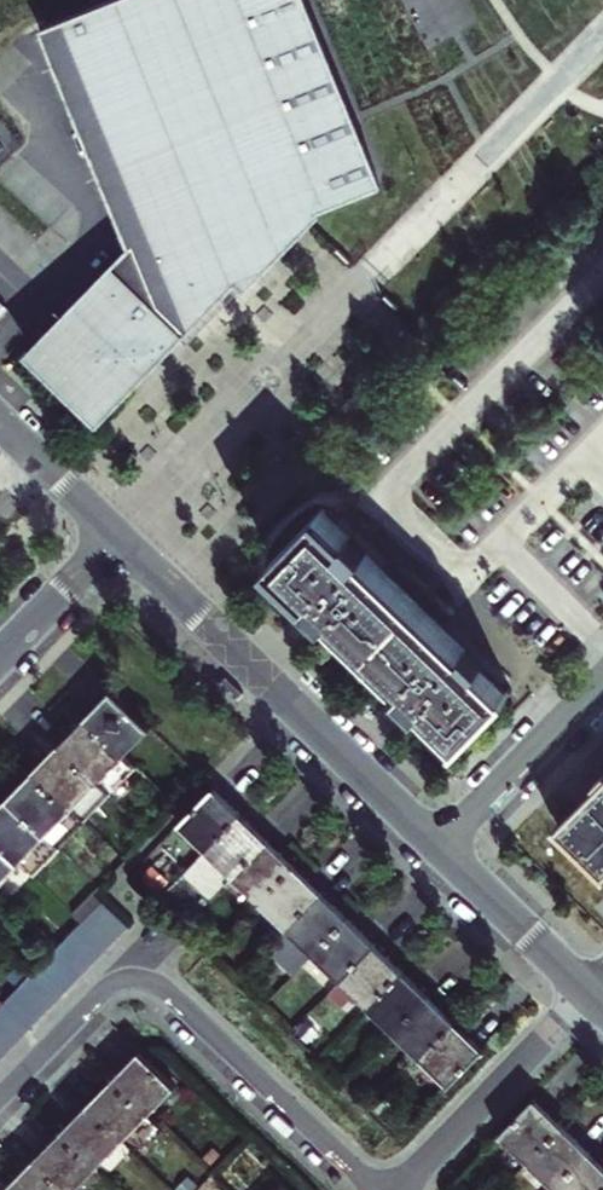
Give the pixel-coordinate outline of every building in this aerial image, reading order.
[(279,0),(133,0),(28,43),(116,257),(13,362),(86,433),(164,353),(170,358),(226,299),(229,303),(304,226),(301,222),(359,199),(279,0)] [(507,693),(320,510),(273,558),(313,598),(304,607),(313,610),(322,614),(325,610),(404,687),(400,691),(402,702),(405,712),(417,699),(460,741),(507,693)] [(96,709),(84,721),(122,758),(147,732),(108,696),(96,709)] [(122,758),(84,721),(71,734),(58,747),(96,784),(109,797),(135,770),(122,758)] [(96,784),(58,747),(45,761),(32,774),(71,811),(96,784)] [(556,824),(596,864),(602,857),(602,764),(587,781),(592,786),(596,790),(577,809),(560,826),(557,823),(556,824)] [(71,811),(32,774),(20,786),(6,801),(58,850),(84,823),(71,811)] [(224,808),(211,795),(178,829),(205,855),(238,821),(224,808)] [(6,801),(0,807),(0,845),(19,864),(32,877),(58,850),(6,801)] [(205,855),(183,878),(211,904),(233,882),(265,848),(251,834),(238,821),(205,855)] [(0,845),(0,884),(19,864),(0,845)] [(279,861),(265,848),(233,882),(259,908),(292,874),(279,861)] [(306,887),(292,874),(259,908),(286,933),(319,899),(306,887)] [(86,917),(98,904),(89,894),(70,914),(79,923),(86,917)] [(332,911),(319,899),(286,933),(270,949),(296,974),(312,958),(345,924),(332,911)] [(112,943),(125,930),(98,904),(86,917),(112,943)] [(112,943),(86,917),(79,923),(73,929),(100,956),(112,943)] [(359,937),(345,924),(312,958),(339,984),(372,950),(359,937)] [(100,956),(73,929),(61,942),(88,968),(100,956)] [(88,968),(61,942),(54,950),(48,956),(75,982),(88,968)] [(365,1009),(398,975),(385,962),(372,950),(339,984),(365,1009)] [(75,982),(48,956),(37,968),(63,993),(75,982)] [(63,993),(37,968),(27,977),(24,980),(51,1006),(63,993)] [(19,970),(0,990),(0,1002),(1,1003),(12,993),(24,980),(27,977),(19,970)] [(392,1035),(425,1001),(411,988),(398,975),(365,1009),(392,1035)] [(51,1006),(24,980),(12,993),(39,1018),(51,1006)] [(12,993),(1,1003),(0,1005),(0,1006),(26,1032),(39,1018),(12,993)] [(419,1061),(452,1026),(438,1013),(425,1001),(392,1035),(419,1061)] [(0,1006),(0,1031),(14,1045),(26,1032),(0,1006)] [(465,1039),(452,1026),(419,1061),(445,1086),(477,1051),(465,1039)] [(0,1031),(0,1055),(1,1057),(14,1045),(0,1031)] [(168,1088),(135,1055),(122,1068),(109,1080),(143,1113),(168,1088)] [(143,1113),(109,1080),(98,1091),(83,1107),(117,1140),(143,1113)] [(526,1163),(558,1129),(545,1117),(532,1104),(499,1137),(526,1163)] [(117,1140),(83,1107),(71,1119),(56,1134),(91,1167),(117,1140)] [(552,1188),(584,1154),(571,1141),(558,1129),(526,1163),(552,1188)] [(91,1167),(56,1134),(45,1145),(30,1160),(61,1189),(68,1189),(91,1167)] [(598,1167),(584,1154),(552,1188),(554,1189),(602,1189),(602,1172),(598,1167)] [(9,1189),(61,1189),(30,1160),(21,1170),(5,1186),(9,1189)]
